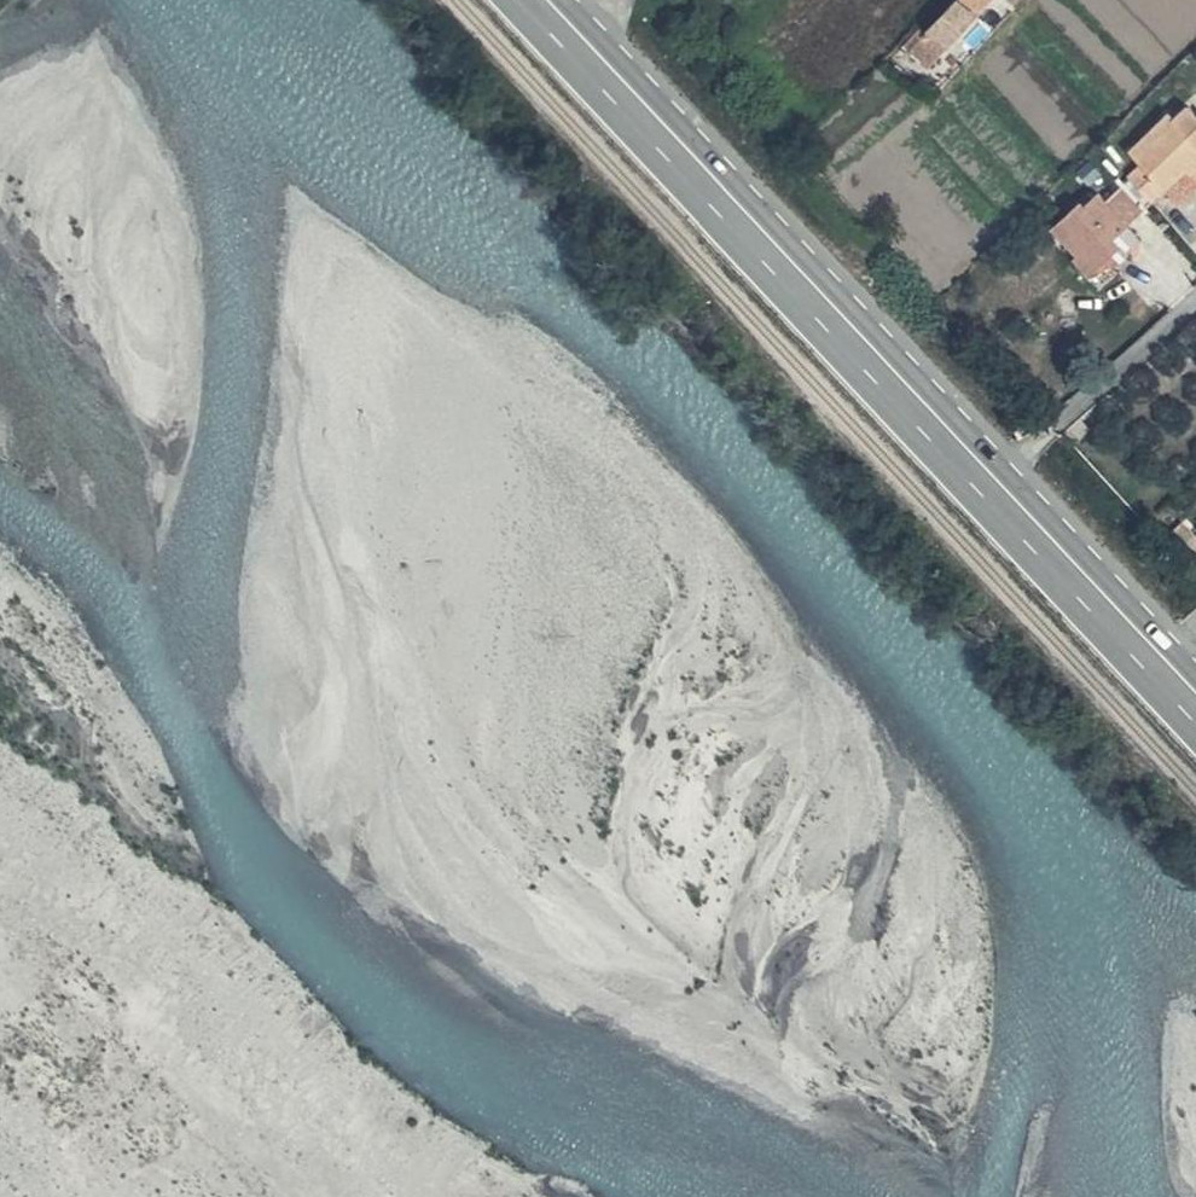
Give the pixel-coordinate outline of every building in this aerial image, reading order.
[(948,37),(967,14),(953,0),(947,0),(929,20),(948,37)] [(929,59),(948,37),(929,20),(908,42),(929,59)] [(1124,175),(1149,192),(1155,187),(1159,184),(1180,166),(1185,170),(1195,161),(1195,115),(1186,103),(1172,116),(1168,112),(1126,147),(1140,162),(1124,175)] [(1190,177),(1185,170),(1180,166),(1159,184),(1168,198),(1190,177)] [(1169,206),(1149,192),(1124,175),(1195,263),(1195,237),(1169,206)] [(1068,260),(1079,272),(1104,249),(1096,240),(1133,207),(1113,186),(1100,197),(1094,191),(1086,199),(1080,193),(1047,224),(1074,254),(1068,260)] [(1149,192),(1169,206),(1155,187),(1149,192)]
